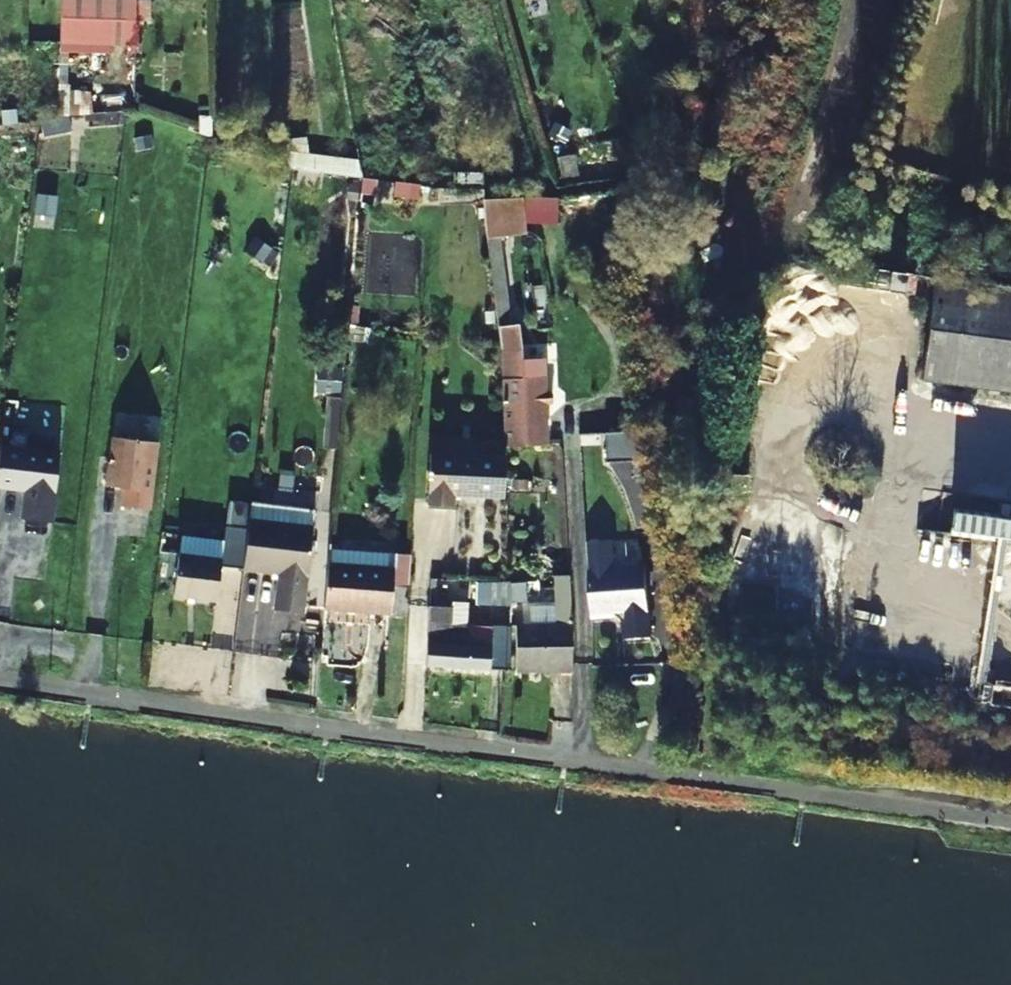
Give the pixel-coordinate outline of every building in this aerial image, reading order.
[(61,44),(133,44),(133,31),(134,0),(61,0),(61,44)] [(359,157),(306,155),(307,139),(290,138),(288,187),(321,188),(322,175),(358,177),(359,157)] [(543,377),(522,378),(520,351),(512,352),(502,237),(526,235),(523,198),(484,201),(500,342),(502,362),(504,382),(504,423),(504,440),(504,447),(526,447),(526,443),(546,441),(544,405),(550,404),(552,403),(551,395),(549,393),(544,394),(543,377)] [(913,282),(840,274),(837,291),(912,299),(913,282)] [(937,285),(926,388),(1010,397),(1010,293),(937,285)] [(315,393),(341,394),(342,367),(316,366),(315,393)] [(338,449),(341,399),(326,398),(323,449),(338,449)] [(608,463),(647,461),(643,431),(607,433),(608,463)] [(148,509),(156,442),(111,436),(105,486),(120,487),(118,505),(148,509)] [(0,450),(0,490),(24,493),(21,522),(50,525),(59,457),(0,450)] [(454,505),(454,494),(504,493),(504,453),(428,453),(428,504),(454,505)] [(954,517),(952,541),(1010,547),(1010,523),(954,517)] [(301,613),(312,527),(248,519),(241,568),(277,573),(273,609),(301,613)] [(614,541),(589,543),(594,615),(618,613),(630,622),(632,639),(656,637),(649,567),(617,571),(614,541)] [(327,563),(323,606),(390,612),(393,568),(395,553),(329,548),(328,555),(327,563)] [(216,600),(221,559),(178,554),(172,595),(216,600)] [(565,591),(572,591),(571,581),(558,581),(558,584),(565,584),(565,591)] [(516,669),(573,668),(572,591),(565,591),(565,584),(558,584),(559,628),(516,629),(516,669)] [(426,666),(491,669),(491,647),(464,645),(464,627),(452,626),(452,608),(428,608),(426,666)]
